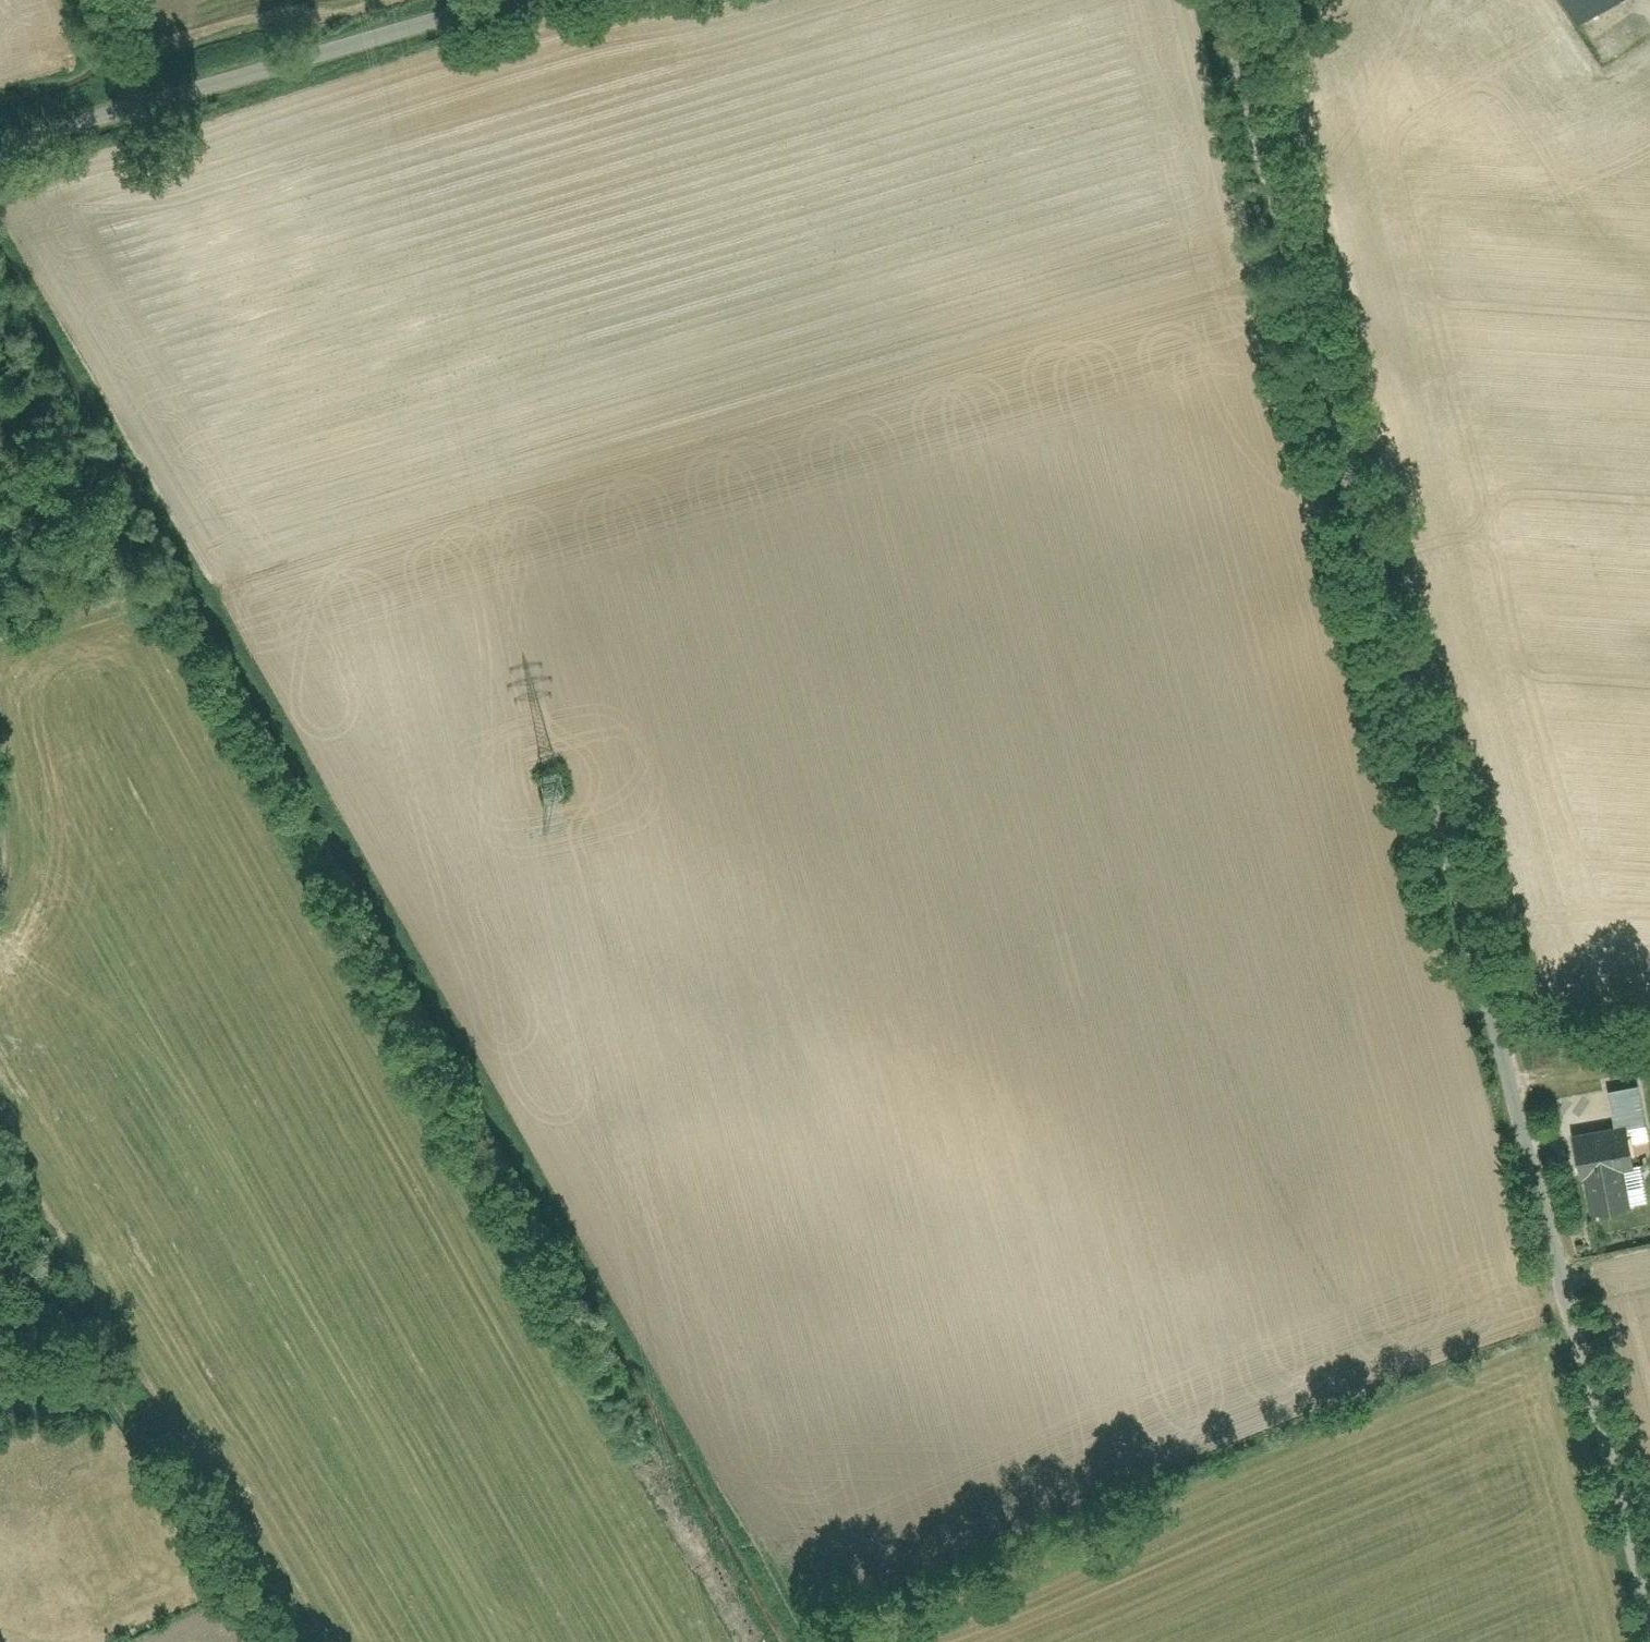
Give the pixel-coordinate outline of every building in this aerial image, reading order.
[(1583,30),(1629,0),(1563,0),(1583,30)] [(1642,1090),(1608,1096),(1615,1131),(1575,1139),(1591,1223),(1649,1211),(1649,1193),(1649,1189),(1638,1192),(1634,1171),(1649,1168),(1649,1166),(1644,1135),(1649,1134),(1649,1129),(1642,1090)]
